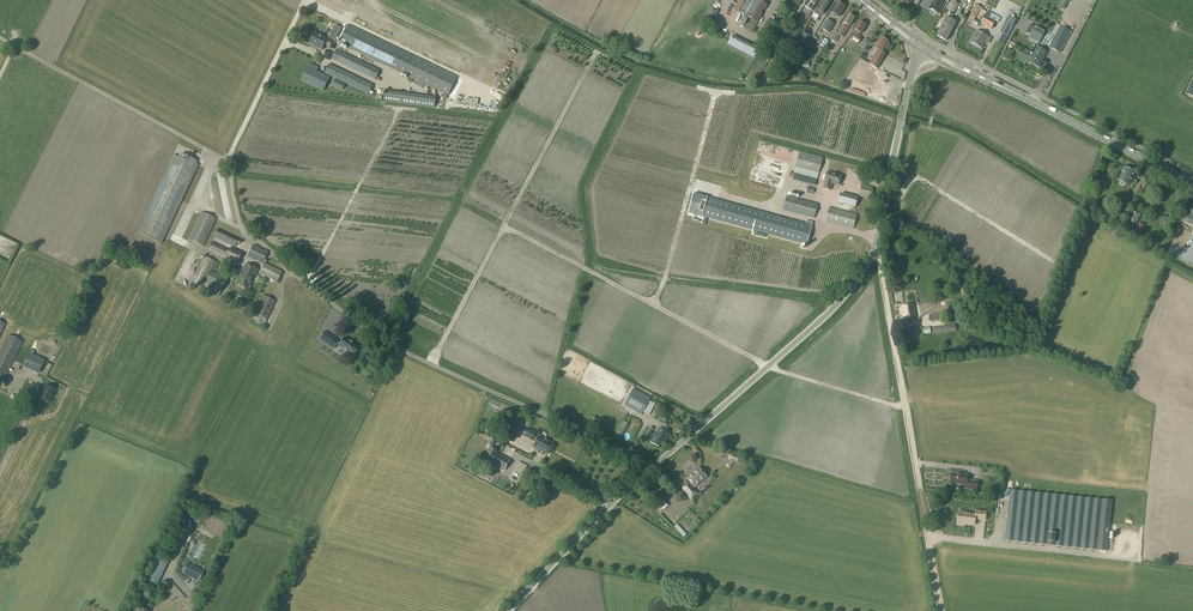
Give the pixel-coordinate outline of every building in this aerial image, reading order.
[(735,11),(756,23),(761,14),(760,13),(762,9),(763,10),(766,5),(759,2),(760,0),(743,0),(742,3),(740,2),(735,11)] [(803,5),(812,11),(819,0),(811,0),(810,1),(808,0),(806,0),(803,5)] [(815,14),(819,17),(821,13),(824,14),(833,0),(825,0),(824,2),(823,1),(820,5),(821,6),(818,11),(817,10),(815,14)] [(898,4),(907,9),(912,0),(900,0),(898,4)] [(929,9),(938,14),(945,0),(934,0),(929,9)] [(945,11),(951,14),(954,13),(959,4),(952,0),(951,0),(945,11)] [(838,2),(831,13),(834,15),(833,16),(835,17),(836,16),(839,18),(846,8),(838,2)] [(976,5),(970,15),(976,18),(979,12),(978,12),(981,7),(976,5)] [(1051,16),(1056,19),(1060,11),(1055,8),(1051,16)] [(988,11),(981,24),(991,30),(995,22),(997,23),(1000,18),(988,11)] [(849,14),(844,23),(846,24),(850,26),(855,18),(849,14)] [(947,17),(936,37),(946,42),(956,22),(947,17)] [(1005,23),(1000,33),(1001,33),(1006,36),(1008,37),(1013,27),(1016,22),(1016,21),(1008,17),(1005,23)] [(827,20),(821,30),(828,34),(834,24),(827,20)] [(854,30),(861,34),(866,26),(859,22),(855,30),(854,30)] [(837,35),(840,36),(843,38),(850,26),(846,24),(844,27),(842,26),(838,34),(837,35)] [(347,25),(338,44),(405,76),(447,96),(456,77),(413,57),(347,25)] [(797,26),(789,40),(796,44),(804,30),(797,26)] [(1035,26),(1029,38),(1039,43),(1045,31),(1035,26)] [(1059,53),(1070,31),(1060,26),(1049,47),(1059,53)] [(854,29),(848,38),(858,44),(862,39),(859,37),(861,34),(854,30),(855,30),(854,29)] [(772,35),(769,39),(774,42),(777,38),(779,38),(781,35),(773,30),(771,34),(772,35)] [(804,31),(796,44),(797,45),(801,47),(803,49),(811,35),(804,31)] [(977,31),(971,43),(981,49),(988,37),(977,31)] [(313,34),(308,45),(321,50),(323,46),(329,49),(332,41),(334,42),(338,33),(335,32),(334,34),(331,32),(327,39),(326,38),(326,39),(313,34)] [(835,32),(830,40),(836,43),(840,36),(837,35),(838,34),(835,32)] [(826,36),(822,43),(826,45),(830,38),(826,36)] [(878,50),(869,65),(874,68),(876,70),(878,68),(886,55),(882,52),(888,42),(882,38),(875,48),(878,50)] [(763,50),(761,54),(765,56),(764,58),(769,61),(773,53),(774,54),(779,45),(774,42),(769,39),(763,50)] [(797,45),(792,52),(796,55),(801,47),(797,45)] [(1029,63),(1038,67),(1046,52),(1037,48),(1029,63)] [(335,50),(330,59),(374,81),(379,71),(353,58),(354,56),(344,51),(342,53),(335,50)] [(328,64),(323,74),(368,95),(372,85),(328,64)] [(306,67),(300,81),(322,92),(329,78),(306,67)] [(333,80),(330,86),(341,91),(344,85),(333,80)] [(384,91),(383,102),(401,104),(403,93),(384,91)] [(800,152),(794,174),(817,180),(823,158),(800,152)] [(172,155),(135,232),(160,244),(197,165),(195,164),(196,162),(187,158),(186,161),(172,155)] [(1118,174),(1115,179),(1118,180),(1117,181),(1128,186),(1129,184),(1130,184),(1131,182),(1130,181),(1135,173),(1124,167),(1120,176),(1118,174)] [(828,172),(824,188),(830,190),(832,184),(839,186),(842,176),(828,172)] [(840,194),(838,203),(856,208),(858,199),(840,194)] [(806,225),(694,195),(689,214),(797,243),(807,246),(813,223),(807,222),(806,225)] [(787,197),(783,211),(814,219),(818,205),(787,197)] [(183,233),(193,208),(184,205),(174,229),(183,233)] [(829,207),(825,222),(853,230),(857,215),(829,207)] [(1133,211),(1128,222),(1135,226),(1141,215),(1133,211)] [(200,213),(187,240),(202,247),(215,220),(200,213)] [(232,236),(234,232),(215,223),(213,227),(232,236)] [(1140,235),(1144,226),(1139,223),(1134,232),(1140,235)] [(216,230),(212,238),(233,248),(237,240),(216,230)] [(5,263),(9,253),(4,250),(6,245),(8,246),(9,243),(0,240),(0,261),(5,263)] [(233,250),(229,248),(228,250),(216,244),(211,241),(210,242),(207,249),(229,260),(233,250)] [(251,246),(246,256),(261,264),(267,253),(251,246)] [(236,264),(240,255),(241,254),(237,252),(233,262),(236,264)] [(203,257),(189,284),(200,289),(213,262),(203,257)] [(263,264),(258,274),(275,283),(280,272),(263,264)] [(235,280),(234,282),(235,283),(234,284),(246,290),(246,289),(248,289),(249,287),(248,286),(256,271),(244,265),(236,280),(235,280)] [(209,272),(200,289),(217,298),(225,280),(209,272)] [(966,286),(959,289),(962,298),(969,296),(966,286)] [(261,296),(248,322),(261,328),(274,302),(261,296)] [(902,310),(900,310),(901,316),(903,315),(904,321),(916,319),(914,305),(901,308),(902,310)] [(911,329),(901,331),(904,342),(913,341),(911,329)] [(322,342),(327,334),(324,332),(319,339),(322,342)] [(358,348),(344,338),(340,344),(339,343),(338,342),(327,334),(322,342),(333,349),(336,344),(338,345),(339,346),(347,352),(348,351),(353,354),(358,348)] [(0,349),(0,381),(2,382),(21,342),(6,335),(0,349)] [(27,354),(21,367),(37,374),(43,361),(27,354)] [(42,390),(38,398),(48,403),(52,394),(52,395),(54,390),(43,385),(42,389),(42,390)] [(634,389),(624,406),(642,415),(651,398),(634,389)] [(660,415),(658,419),(665,423),(667,419),(660,415)] [(689,418),(681,425),(686,432),(694,425),(689,418)] [(623,421),(613,438),(619,441),(629,424),(623,421)] [(514,435),(517,429),(512,426),(509,432),(514,435)] [(649,427),(646,434),(653,438),(654,435),(652,434),(654,430),(649,427)] [(526,428),(522,435),(532,440),(533,438),(537,440),(533,446),(540,450),(541,450),(543,451),(542,451),(548,454),(554,444),(549,442),(550,440),(545,438),(544,439),(539,437),(540,435),(536,433),(526,428)] [(655,434),(654,435),(653,438),(650,442),(661,449),(670,435),(660,428),(656,435),(655,434)] [(490,449),(484,462),(490,465),(490,464),(505,471),(510,460),(496,453),(497,452),(490,449)] [(727,464),(725,466),(728,470),(731,467),(730,466),(731,467),(734,464),(735,464),(738,464),(742,460),(741,457),(738,456),(737,456),(733,455),(734,454),(729,453),(727,460),(729,461),(729,462),(730,462),(728,464),(727,464)] [(689,484),(684,488),(692,498),(697,493),(693,488),(695,486),(696,487),(707,477),(700,468),(688,479),(692,483),(690,485),(689,484)] [(950,477),(950,480),(951,481),(950,484),(966,485),(966,489),(977,490),(978,482),(967,481),(968,475),(951,473),(951,476),(950,477)] [(652,488),(646,493),(655,504),(664,495),(661,491),(658,494),(652,488)] [(1010,491),(1005,541),(1107,552),(1112,501),(1010,491)] [(958,513),(957,524),(974,525),(975,520),(985,521),(986,513),(975,512),(975,515),(964,514),(964,512),(959,511),(959,513),(958,513)] [(207,516),(191,552),(202,557),(218,521),(207,516)] [(680,538),(683,535),(674,525),(671,528),(680,538)] [(142,586),(153,592),(167,564),(156,559),(142,586)] [(186,564),(182,574),(198,582),(203,573),(186,564)] [(183,603),(170,597),(166,606),(177,610),(179,610),(183,603)]
